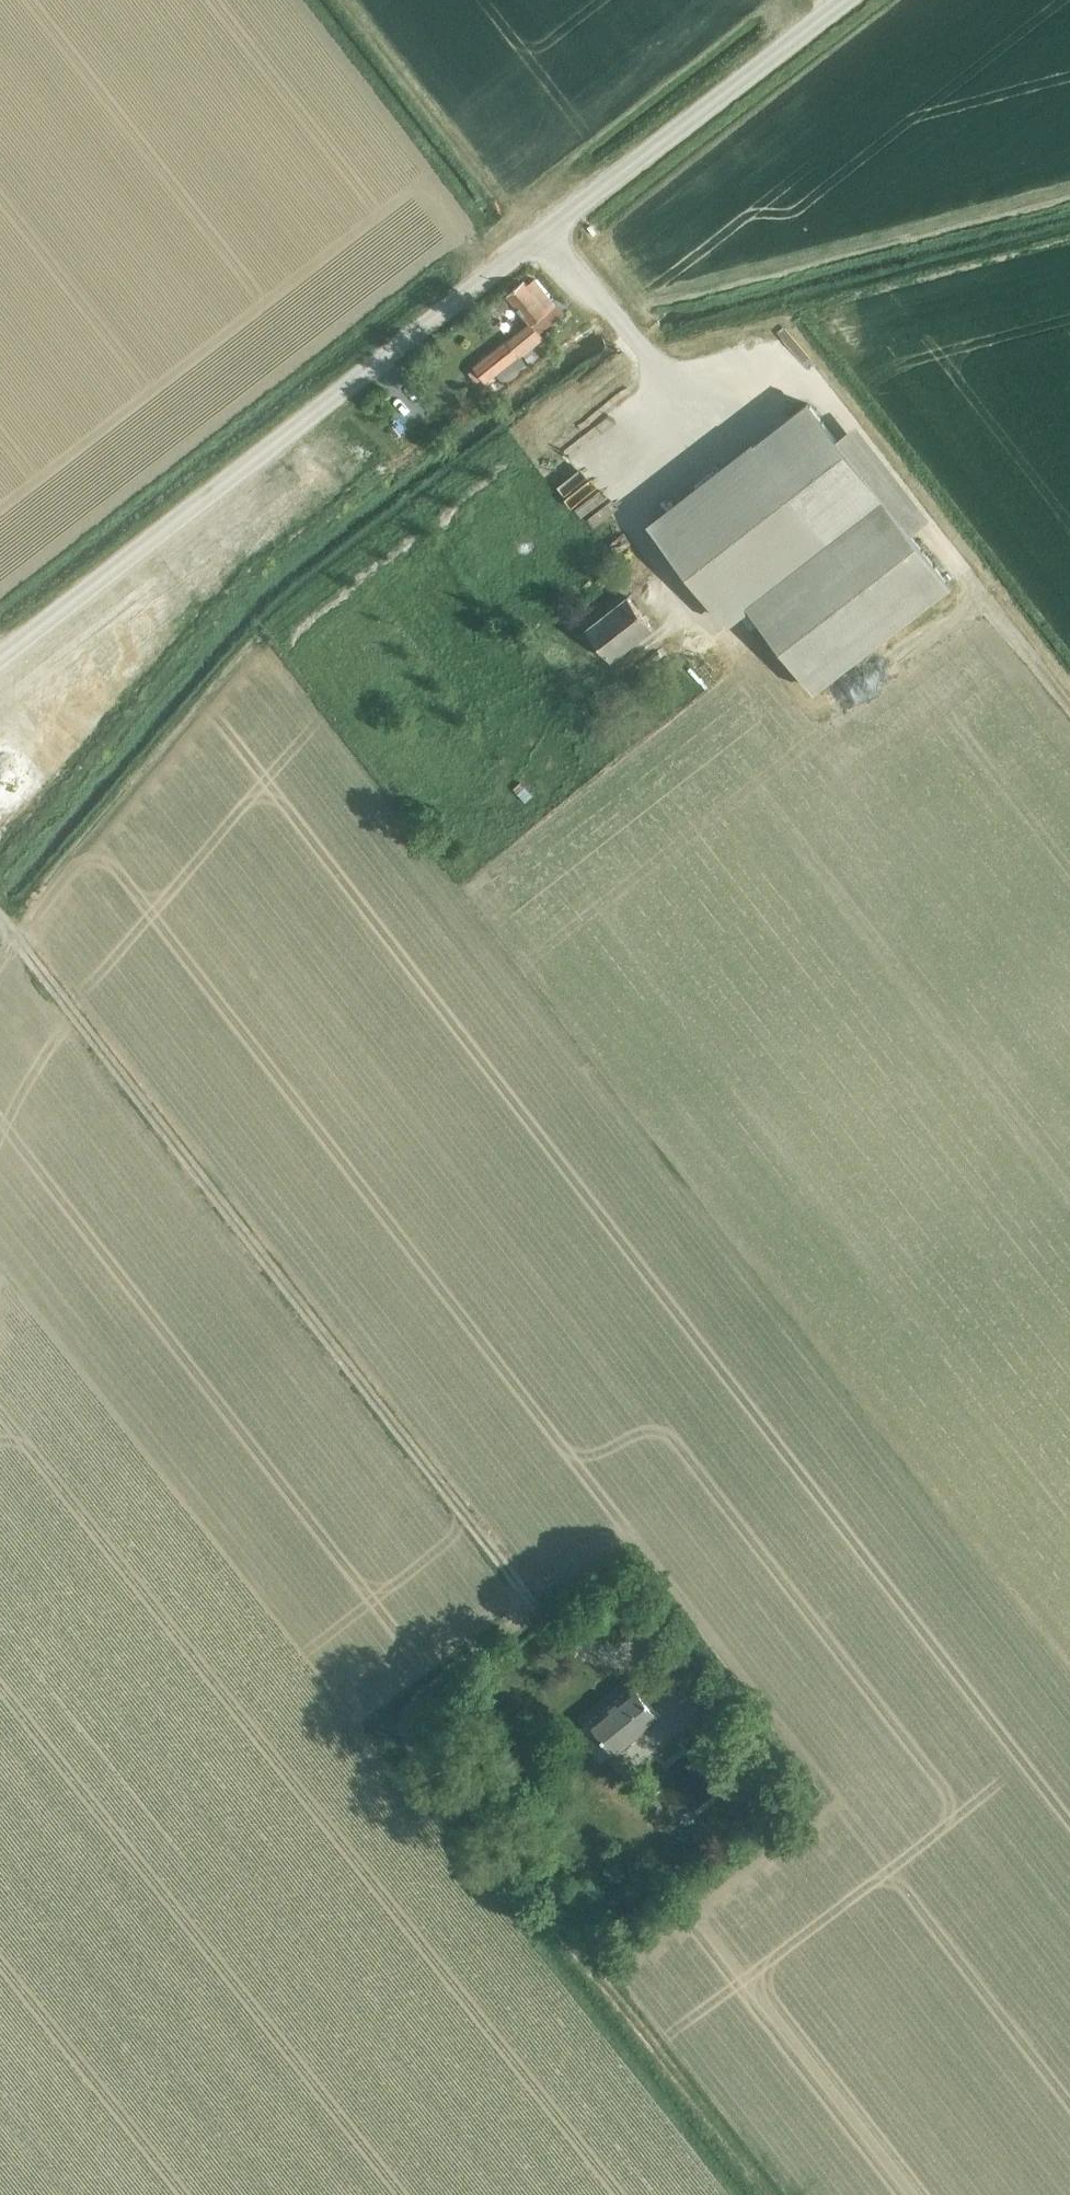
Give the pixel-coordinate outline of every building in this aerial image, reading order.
[(555,304),(534,279),(528,285),(524,280),(508,294),(532,324),(532,323),(538,331),(548,323),(542,316),(555,304)] [(507,337),(474,364),(486,379),(520,353),(507,337)] [(830,541),(749,604),(749,605),(814,688),(949,583),(809,403),(754,445),(830,541)] [(830,541),(754,445),(654,523),(729,620),(749,605),(749,604),(830,541)] [(633,541),(649,571),(664,562),(647,533),(633,541)] [(628,596),(587,628),(611,659),(653,627),(628,596)] [(635,1685),(591,1721),(616,1752),(660,1716),(635,1685)]
